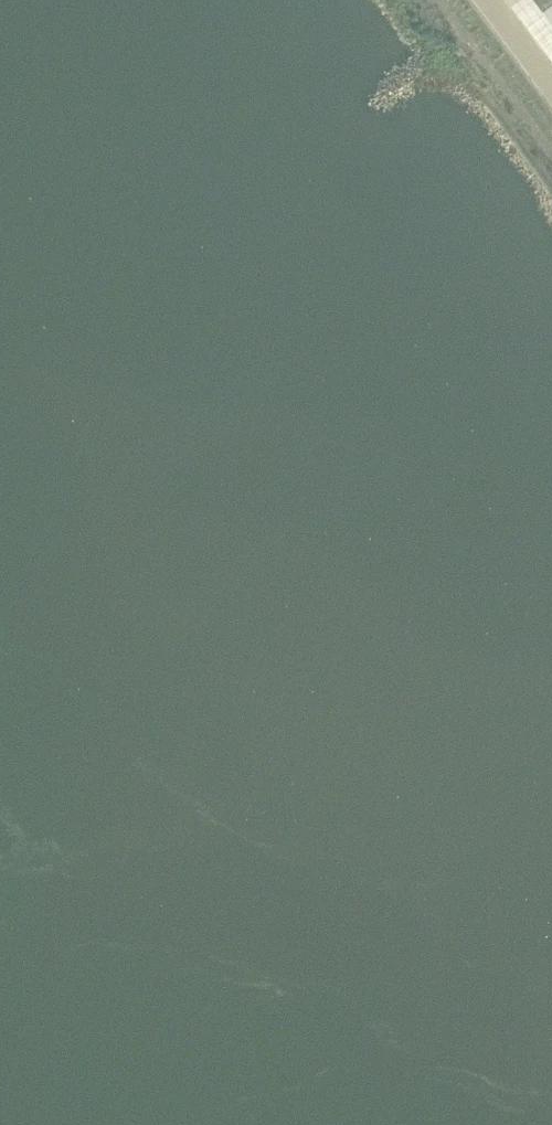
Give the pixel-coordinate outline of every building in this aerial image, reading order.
[(551,17),(551,0),(539,0),(551,17)]
